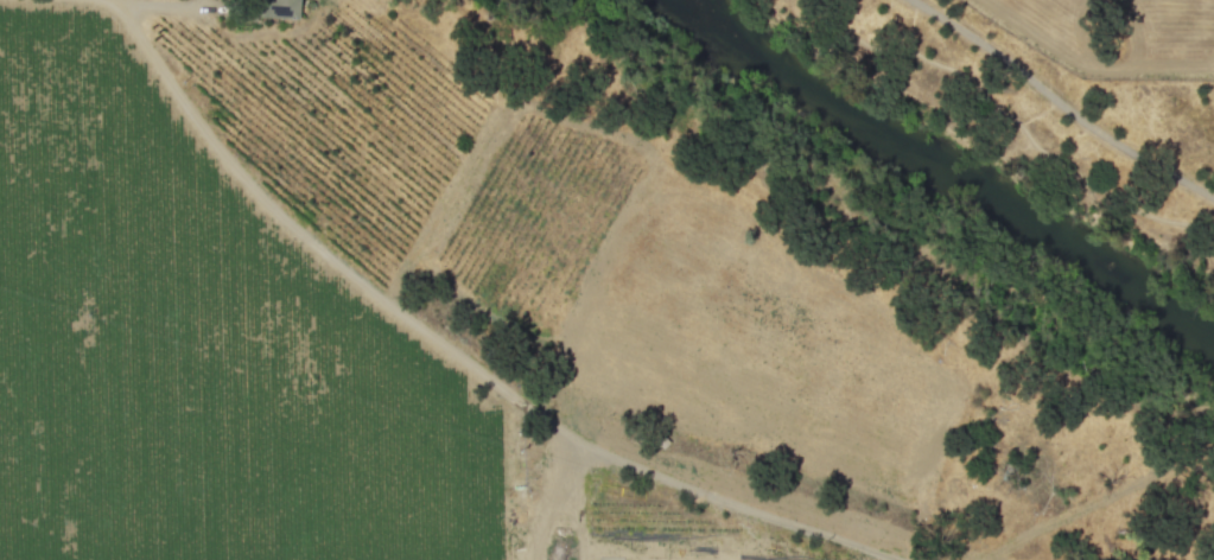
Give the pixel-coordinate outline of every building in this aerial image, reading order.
[(257,18),(299,17),(299,0),(257,0),(257,18)]
